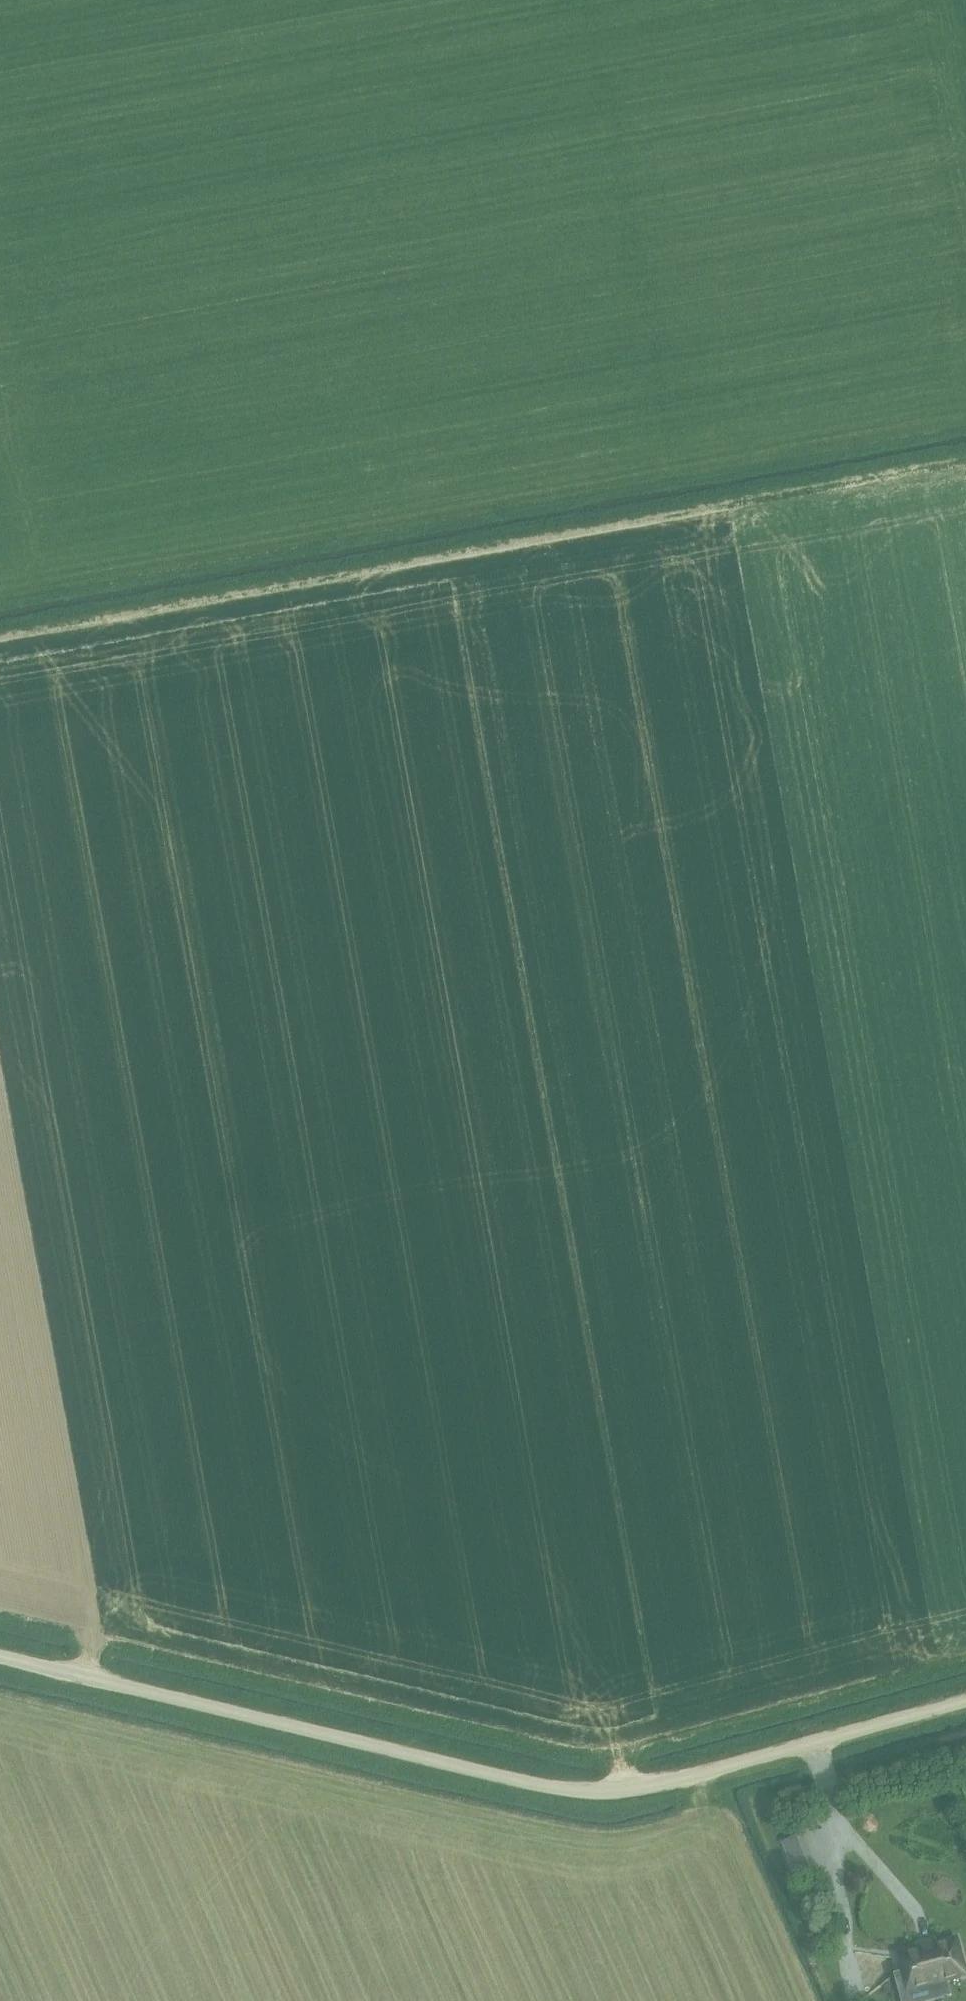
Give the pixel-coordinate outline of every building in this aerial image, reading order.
[(965,1974),(956,1939),(898,1955),(908,1990),(929,1984),(931,1989),(945,1985),(944,1980),(965,1974)]
